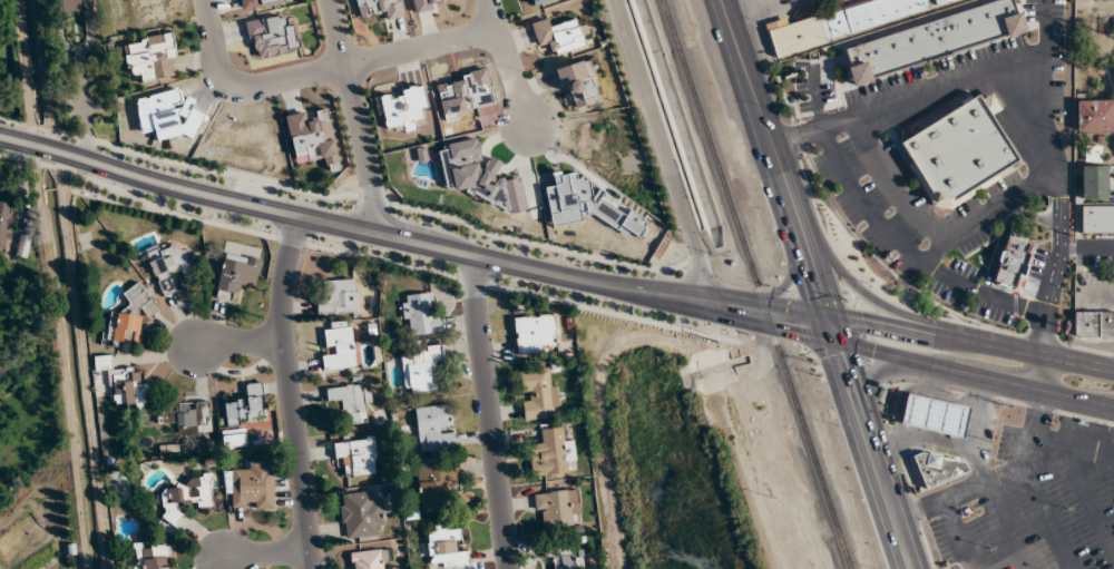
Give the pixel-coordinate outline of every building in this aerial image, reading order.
[(65,13),(92,11),(92,0),(53,0),(55,30),(66,29),(65,13)] [(291,2),(290,0),(241,0),(243,10),(291,2)] [(383,12),(385,21),(404,17),(401,0),(356,0),(359,17),(383,12)] [(415,12),(456,4),(455,0),(412,0),(415,12)] [(928,0),(867,0),(823,12),(831,38),(931,11),(928,0)] [(853,86),(1024,31),(1014,0),(995,0),(841,49),(853,86)] [(766,26),(774,57),(827,43),(819,13),(766,26)] [(246,22),(253,59),(299,50),(294,25),(284,27),(282,15),(246,22)] [(553,56),(589,46),(582,21),(552,29),(549,19),(532,24),(538,48),(550,45),(553,56)] [(141,74),(142,82),(179,77),(173,34),(124,41),(128,75),(141,74)] [(605,101),(594,58),(559,67),(570,110),(605,101)] [(379,95),(386,129),(397,127),(399,134),(422,129),(419,118),(430,116),(424,86),(379,95)] [(979,99),(899,150),(936,208),(951,213),(1023,167),(979,99)] [(1079,101),(1079,132),(1113,132),(1113,101),(1079,101)] [(286,116),(294,157),(307,155),(308,161),(324,157),(327,172),(341,168),(329,109),(315,112),(317,120),(307,122),(305,112),(286,116)] [(1085,161),(1101,161),(1101,147),(1085,147),(1085,161)] [(1107,166),(1082,166),(1082,201),(1107,201),(1107,166)] [(652,202),(643,177),(625,183),(634,209),(652,202)] [(15,202),(0,199),(0,247),(9,248),(15,202)] [(1082,206),(1082,234),(1113,234),(1113,206),(1082,206)] [(995,284),(1019,290),(1030,237),(1005,232),(995,284)] [(27,258),(30,236),(19,235),(16,256),(27,258)] [(162,298),(179,292),(173,277),(180,275),(184,288),(199,283),(184,242),(147,255),(162,298)] [(254,294),(261,260),(224,253),(216,298),(229,301),(231,290),(254,294)] [(356,314),(356,281),(319,281),(319,314),(356,314)] [(151,289),(127,288),(125,313),(110,312),(108,341),(141,343),(142,317),(150,318),(151,289)] [(407,337),(439,334),(436,293),(404,296),(407,337)] [(1074,339),(1113,339),(1113,311),(1074,311),(1074,339)] [(515,317),(516,354),(557,353),(555,315),(515,317)] [(357,367),(352,327),(327,330),(330,356),(323,357),(324,371),(357,367)] [(435,359),(443,358),(442,349),(401,353),(405,395),(438,392),(435,359)] [(524,420),(548,418),(547,407),(557,406),(554,368),(520,371),(524,420)] [(115,404),(127,403),(127,408),(151,406),(149,383),(142,384),(141,370),(113,372),(115,404)] [(224,402),(227,424),(266,419),(261,383),(245,385),(247,399),(224,402)] [(368,423),(366,386),(327,387),(327,400),(342,400),(343,424),(368,423)] [(900,424),(965,439),(971,406),(907,392),(900,424)] [(177,433),(210,434),(210,402),(158,402),(157,424),(178,425),(177,433)] [(415,408),(420,452),(456,449),(454,429),(453,430),(451,405),(415,408)] [(568,474),(568,463),(576,462),(574,438),(563,439),(562,428),(541,430),(542,443),(529,444),(532,477),(568,474)] [(223,447),(246,447),(246,431),(223,431),(223,447)] [(334,442),(335,459),(347,458),(348,476),(377,474),(375,439),(334,442)] [(921,452),(928,453),(928,452),(941,455),(940,457),(965,462),(968,471),(926,488),(912,455),(921,452)] [(274,509),(274,463),(249,463),(249,474),(227,474),(227,498),(233,498),(233,509),(274,509)] [(450,465),(417,468),(421,513),(454,511),(450,465)] [(215,506),(211,479),(160,485),(165,524),(181,522),(179,505),(197,502),(198,508),(215,506)] [(575,526),(575,517),(581,517),(579,491),(537,493),(539,528),(575,526)] [(344,540),(386,536),(382,501),(371,502),(370,492),(339,495),(344,540)] [(468,551),(462,551),(461,528),(428,528),(429,567),(468,567),(468,551)] [(549,568),(580,568),(578,545),(547,547),(549,568)] [(140,548),(141,568),(169,568),(168,546),(140,548)]
